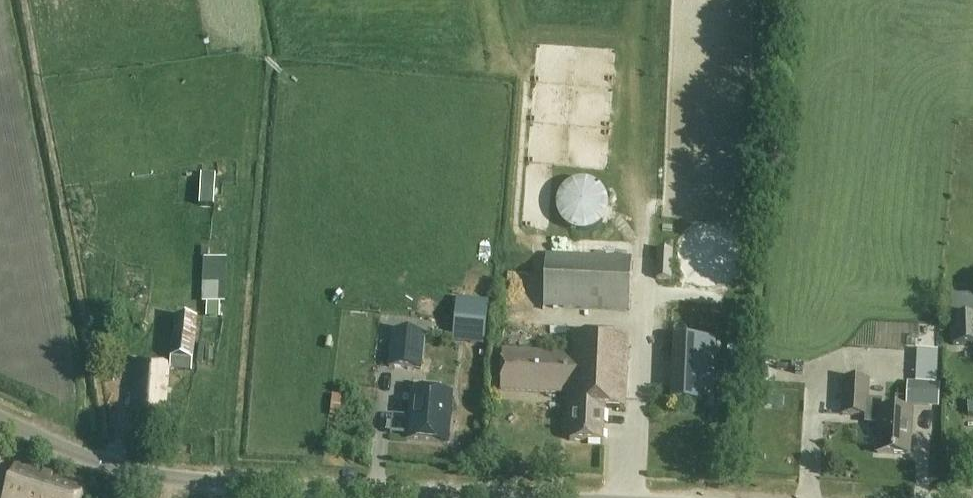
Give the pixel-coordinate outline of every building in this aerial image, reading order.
[(581,232),(585,232),(589,231),(593,230),(596,229),(600,226),(602,224),(605,221),(607,217),(608,214),(609,210),(609,206),(609,202),(608,198),(607,195),(605,191),(602,188),(600,185),(596,183),(593,182),(589,180),(585,180),(581,180),(578,180),(574,182),(570,183),(567,185),(564,188),(562,191),(560,195),(558,198),(558,202),(557,206),(558,210),(558,214),(560,217),(562,221),(564,224),(567,226),(570,229),(574,230),(578,231),(581,232)] [(211,257),(212,246),(204,245),(203,256),(211,257)] [(672,279),(673,250),(657,250),(656,278),(672,279)] [(631,310),(633,256),(550,252),(548,306),(631,310)] [(519,321),(507,322),(507,335),(531,334),(530,309),(518,310),(519,321)] [(176,317),(171,369),(192,371),(197,319),(176,317)] [(953,345),(972,345),(972,318),(953,318),(953,345)] [(485,340),(486,322),(458,320),(457,338),(485,340)] [(423,370),(426,333),(392,330),(389,367),(423,370)] [(623,413),(627,342),(572,339),(572,353),(503,350),(500,394),(566,397),(565,423),(568,423),(567,442),(602,444),(603,412),(623,413)] [(712,407),(715,344),(674,342),(671,405),(712,407)] [(918,350),(916,382),(936,383),(938,351),(918,350)] [(162,416),(166,367),(137,365),(135,386),(139,386),(138,397),(135,396),(133,414),(137,414),(137,420),(157,422),(158,416),(162,416)] [(761,379),(761,368),(740,367),(740,378),(761,379)] [(869,398),(870,380),(842,378),(841,415),(866,416),(868,416),(869,398)] [(939,408),(940,384),(908,382),(907,406),(939,408)] [(450,445),(457,390),(412,385),(406,440),(450,445)] [(866,416),(866,421),(878,421),(877,454),(909,455),(911,408),(882,406),(882,399),(869,398),(868,416),(866,416)] [(87,493),(53,481),(55,476),(18,463),(5,497),(86,497),(87,493)]
